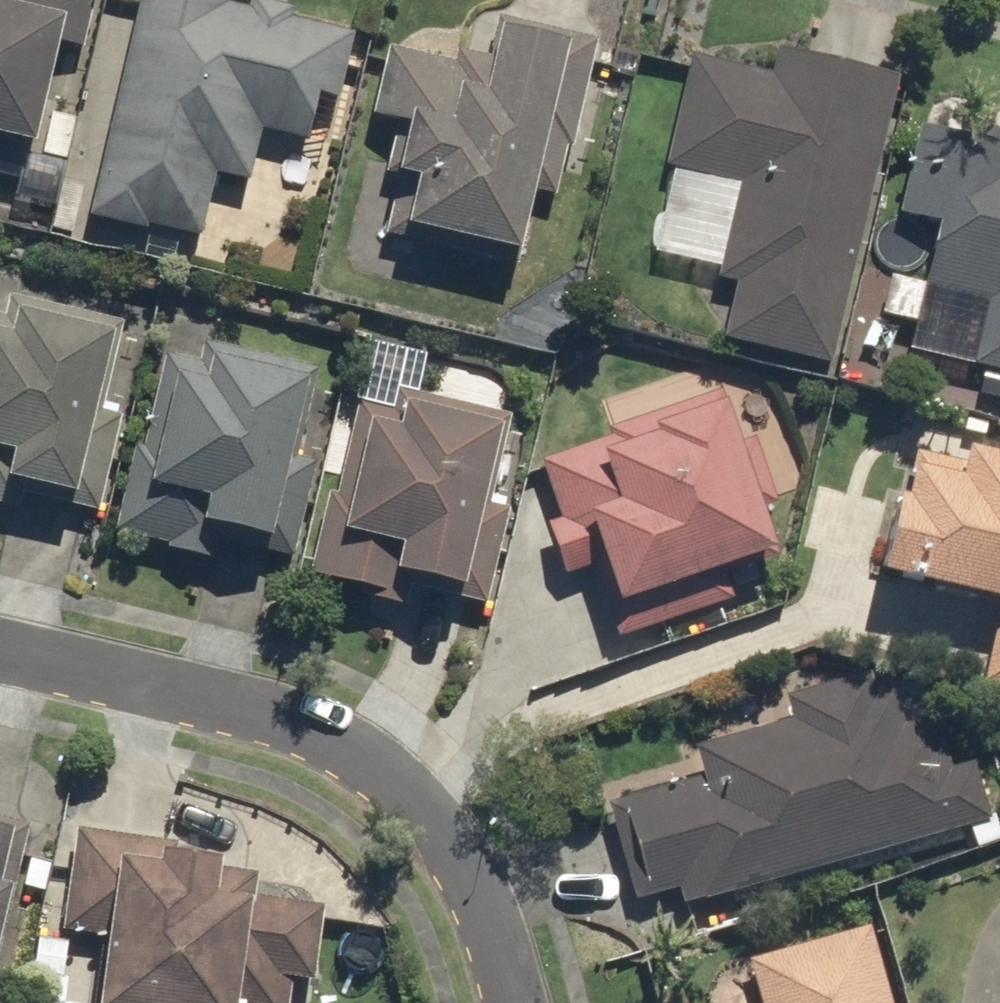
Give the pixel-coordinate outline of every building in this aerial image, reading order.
[(94,0),(0,0),(0,148),(29,155),(43,93),(71,100),(94,0)] [(83,224),(198,251),(214,183),(248,191),(262,133),(306,143),(316,101),(337,106),(353,38),(289,23),(291,14),(249,5),(246,13),(224,8),(226,0),(136,0),(83,224)] [(544,278),(597,41),(497,19),(488,59),(454,51),(450,65),(383,50),(367,123),(402,131),(378,241),(544,278)] [(718,346),(833,372),(900,80),(777,52),(770,79),(689,60),(663,174),(673,176),(654,258),(715,271),(712,282),(731,286),(718,346)] [(916,126),(894,221),(933,230),(919,291),(984,306),(969,373),(999,380),(999,146),(916,126)] [(122,325),(5,299),(1,319),(0,319),(0,510),(18,514),(21,500),(80,513),(122,325)] [(129,449),(107,540),(208,564),(213,542),(291,560),(314,464),(296,460),(317,374),(201,347),(197,364),(161,356),(138,451),(129,449)] [(323,494),(302,590),(405,613),(409,594),(488,612),(512,504),(492,500),(511,415),(395,389),(390,412),(352,403),(332,496),(323,494)] [(776,557),(719,392),(605,431),(608,440),(537,464),(556,521),(542,526),(561,581),(592,571),(617,644),(731,605),(720,576),(776,557)] [(912,442),(878,581),(999,611),(999,463),(912,442)] [(999,691),(999,611),(982,686),(999,691)] [(685,911),(990,824),(972,763),(949,770),(934,716),(902,725),(894,696),(877,701),(870,676),(782,701),(789,724),(692,752),(700,779),(603,807),(632,905),(679,891),(685,911)] [(32,828),(0,821),(0,964),(32,828)] [(73,832),(58,936),(102,943),(93,1002),(290,1002),(292,988),(311,990),(323,911),(250,900),(252,883),(216,877),(217,867),(178,861),(180,847),(73,832)] [(867,927),(745,962),(757,1002),(889,1002),(867,927)]
